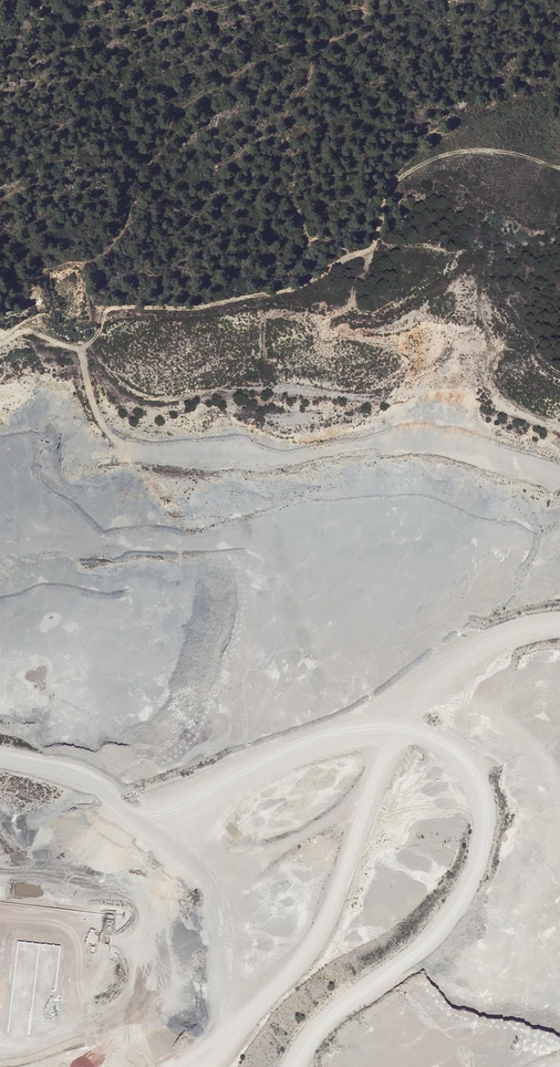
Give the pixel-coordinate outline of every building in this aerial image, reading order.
[(103,933),(111,934),(114,915),(107,914),(103,933)] [(97,943),(98,929),(89,928),(88,943),(97,943)]
